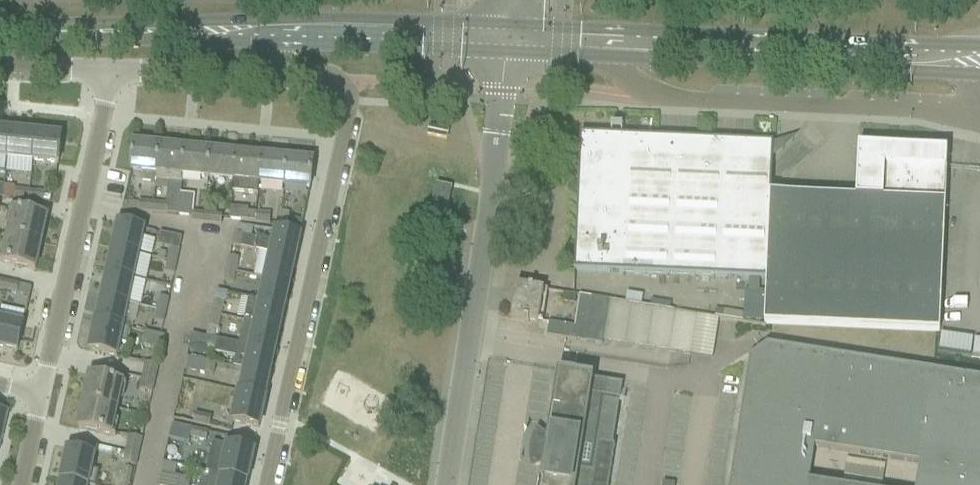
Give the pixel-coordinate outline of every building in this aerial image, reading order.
[(10,133),(0,132),(0,158),(7,159),(10,133)] [(33,161),(35,135),(10,133),(7,159),(33,161)] [(937,334),(939,334),(945,204),(856,200),(770,196),(771,191),(757,176),(772,163),(773,144),(660,139),(621,137),(621,134),(612,134),(612,137),(580,136),(574,271),(690,278),(766,282),(763,327),(765,327),(937,334)] [(61,138),(35,135),(33,161),(58,164),(61,138)] [(945,204),(946,167),(947,153),(900,150),(900,144),(905,145),(905,144),(887,143),(887,144),(891,144),(891,150),(858,148),(856,200),(945,204)] [(133,145),(130,171),(142,172),(141,183),(156,185),(156,182),(159,147),(133,145)] [(153,204),(152,214),(178,217),(180,196),(181,185),(182,185),(183,176),(182,176),(184,150),(159,147),(156,182),(168,183),(166,205),(153,204)] [(208,178),(210,152),(184,150),(182,176),(183,176),(208,178)] [(259,183),(261,157),(247,156),(247,152),(237,151),(237,155),(235,155),(233,181),(232,193),(257,195),(259,183)] [(233,181),(235,155),(210,152),(208,178),(233,181)] [(285,186),(287,160),(261,157),(259,183),(285,186)] [(310,188),(313,162),(287,160),(285,186),(310,188)] [(444,227),(452,190),(436,186),(431,209),(426,208),(423,222),(444,227)] [(16,191),(15,201),(29,202),(30,193),(16,191)] [(30,193),(29,202),(43,203),(44,194),(30,193)] [(192,214),(194,197),(180,196),(178,217),(193,218),(193,214),(192,214)] [(152,214),(153,204),(140,203),(139,213),(152,214)] [(244,210),(243,222),(255,223),(256,215),(248,214),(249,211),(244,210)] [(47,218),(13,212),(9,211),(8,214),(12,215),(2,261),(0,261),(0,263),(2,264),(2,265),(13,267),(35,271),(47,218)] [(207,215),(203,215),(193,214),(193,218),(192,224),(207,225),(207,215)] [(208,215),(207,225),(221,226),(222,217),(208,215)] [(256,215),(255,223),(269,225),(270,216),(256,215)] [(289,219),(287,228),(301,231),(303,222),(289,219)] [(138,254),(142,233),(143,230),(119,225),(114,248),(138,254)] [(239,227),(236,235),(251,238),(254,229),(239,227)] [(295,260),(300,237),(276,231),(274,243),(258,240),(255,251),(271,255),(295,260)] [(255,251),(258,240),(251,238),(236,235),(235,234),(232,246),(242,248),(255,251)] [(182,240),(161,235),(159,247),(179,251),(182,240)] [(132,281),(137,256),(138,254),(114,248),(107,276),(132,281)] [(177,264),(180,252),(170,250),(167,262),(177,264)] [(289,283),(295,260),(271,255),(266,278),(289,283)] [(229,257),(226,269),(236,271),(238,265),(239,260),(229,257)] [(174,277),(177,264),(167,262),(164,275),(174,277)] [(233,284),(236,271),(226,269),(223,282),(233,284)] [(126,305),(132,281),(107,276),(102,300),(126,305)] [(284,306),(289,283),(266,278),(265,281),(261,301),(284,306)] [(5,284),(3,292),(15,295),(18,287),(5,284)] [(539,324),(544,291),(516,287),(511,319),(524,321),(524,323),(529,324),(529,322),(539,324)] [(562,304),(575,305),(576,297),(563,295),(562,304)] [(693,356),(699,316),(654,309),(579,298),(575,327),(549,324),(547,337),(603,346),(603,342),(693,356)] [(167,314),(169,301),(159,299),(156,311),(167,314)] [(121,332),(126,305),(102,300),(97,323),(96,322),(95,327),(121,332)] [(279,329),(284,306),(261,301),(260,302),(248,300),(243,321),(279,329)] [(214,303),(211,315),(222,317),(224,305),(214,303)] [(164,326),(167,314),(156,311),(156,315),(154,323),(164,326)] [(219,330),(222,317),(211,315),(209,328),(219,330)] [(274,352),(279,329),(243,321),(238,344),(274,352)] [(23,327),(0,322),(0,348),(18,352),(23,327)] [(127,346),(129,334),(121,332),(95,327),(90,352),(116,358),(119,345),(127,346)] [(164,338),(145,334),(142,348),(161,352),(164,338)] [(274,352),(238,344),(238,346),(192,337),(189,350),(216,355),(216,354),(235,359),(233,368),(244,371),(244,370),(269,376),(274,352)] [(935,374),(766,347),(748,360),(729,484),(811,484),(807,484),(813,447),(919,465),(915,484),(979,484),(979,381),(935,374)] [(216,365),(187,359),(184,371),(213,378),(216,365)] [(155,381),(159,367),(145,364),(142,378),(155,381)] [(264,399),(269,376),(244,370),(244,371),(245,371),(240,393),(264,399)] [(614,449),(612,449),(622,387),(559,376),(548,443),(538,435),(536,439),(534,444),(533,456),(533,461),(533,465),(545,461),(541,484),(609,484),(614,449)] [(122,384),(109,381),(89,377),(78,429),(97,433),(111,437),(111,436),(115,437),(116,435),(112,434),(122,387),(126,388),(127,386),(122,385),(122,384)] [(152,395),(155,381),(142,378),(139,392),(152,395)] [(264,399),(240,393),(239,393),(232,423),(259,429),(265,399),(264,399)] [(210,428),(213,419),(196,415),(194,424),(210,428)] [(190,440),(207,443),(209,433),(193,429),(192,431),(172,427),(169,440),(189,445),(190,440)] [(139,455),(142,441),(129,438),(126,452),(139,455)] [(253,452),(228,447),(227,449),(226,452),(214,449),(208,474),(246,482),(247,482),(253,452)] [(95,457),(68,451),(61,481),(62,482),(77,484),(96,484),(99,473),(91,472),(95,457)] [(136,468),(139,455),(126,452),(123,465),(136,468)] [(133,471),(124,469),(120,484),(129,484),(133,471)] [(246,482),(208,474),(208,475),(206,484),(245,484),(246,482)] [(160,484),(189,484),(190,482),(175,478),(162,476),(160,484)]
